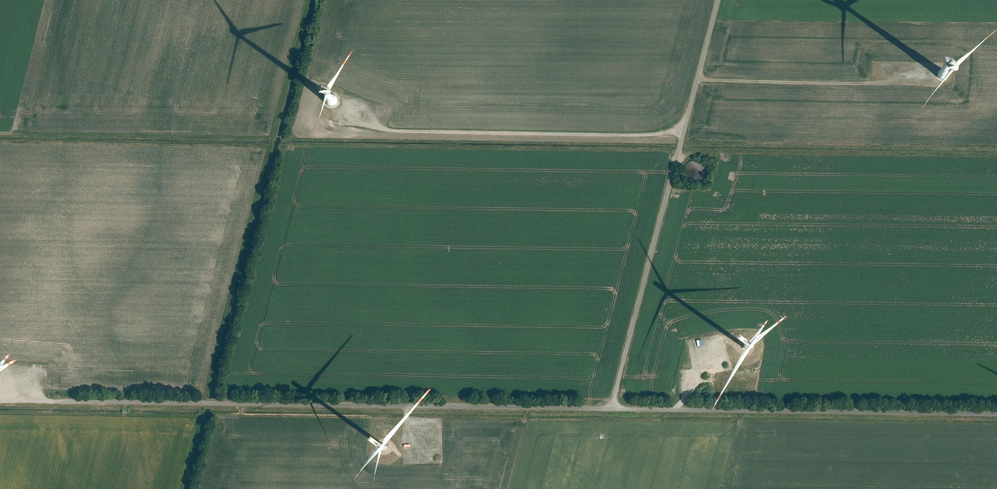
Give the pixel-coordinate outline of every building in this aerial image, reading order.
[(215,398),(205,398),(204,403),(203,408),(212,408),(214,403),(215,398)]
